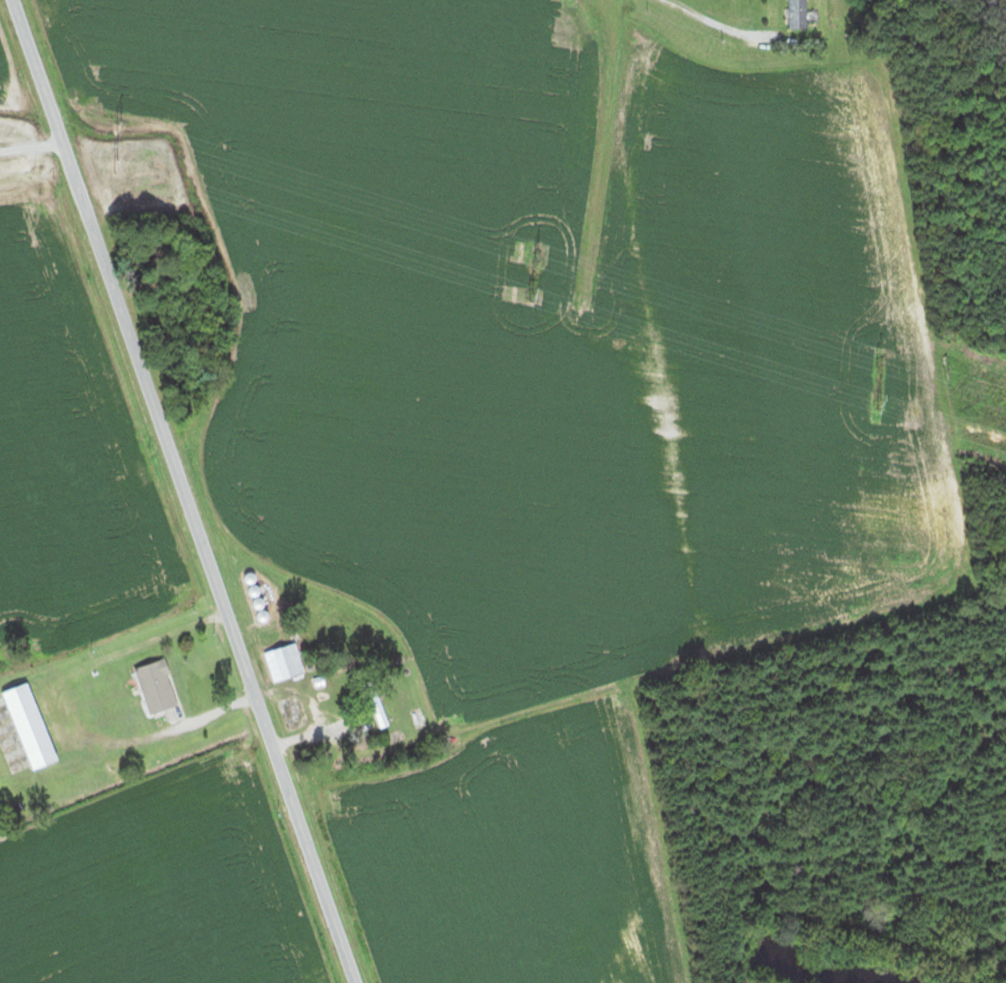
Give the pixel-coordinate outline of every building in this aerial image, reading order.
[(800,27),(800,0),(781,0),(781,27),(800,27)] [(256,575),(249,575),(251,608),(265,607),(264,585),(257,585),(256,575)] [(307,671),(296,641),(265,653),(276,683),(307,671)] [(166,659),(137,667),(150,715),(180,706),(166,659)] [(5,691),(35,771),(61,761),(32,681),(5,691)] [(294,730),(311,723),(300,697),(284,704),(294,730)]
